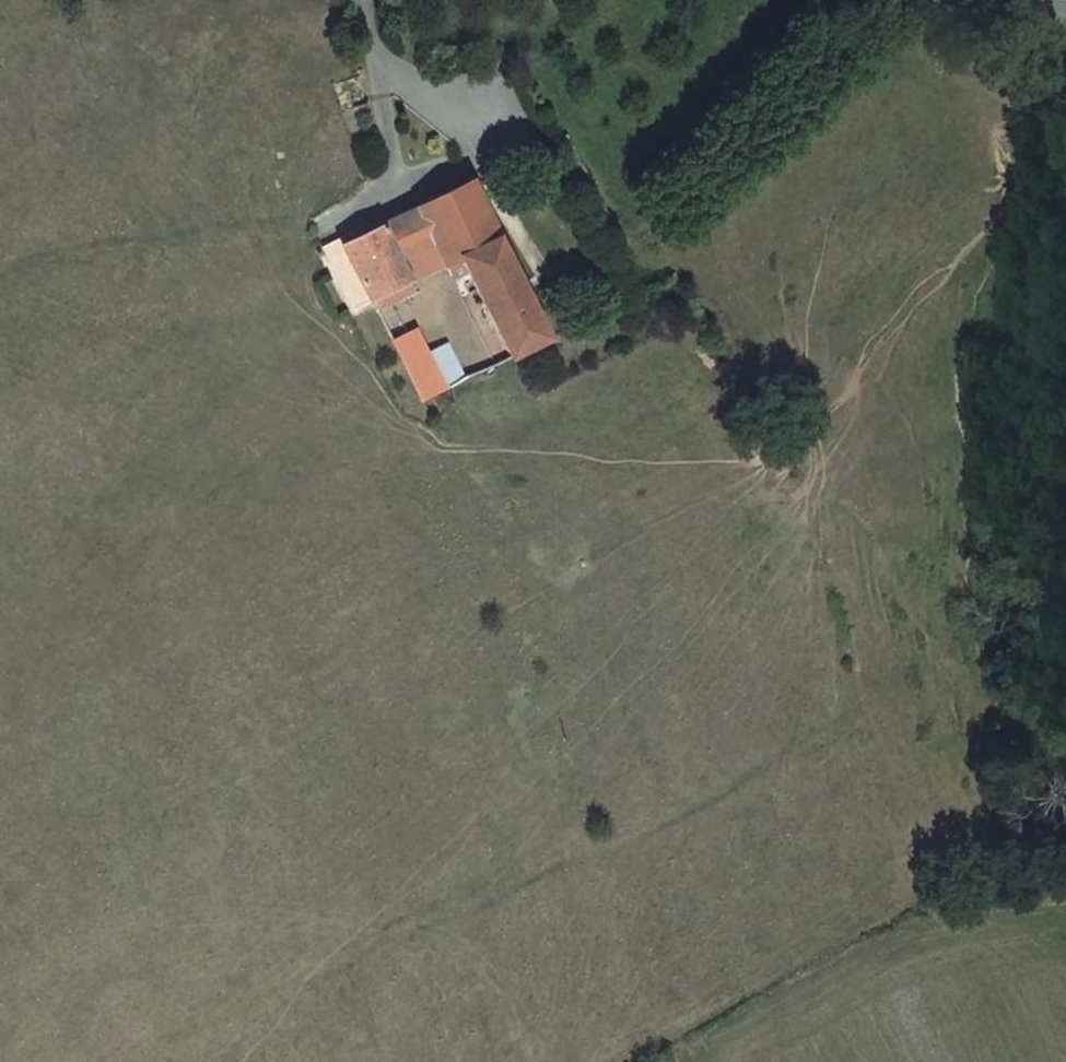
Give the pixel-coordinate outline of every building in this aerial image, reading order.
[(418,208),(343,244),(371,301),(377,312),(417,293),(412,282),(399,257),(431,242),(488,214),(472,182),(418,208)] [(512,359),(550,340),(488,214),(431,242),(443,267),(446,266),(453,281),(469,273),(512,359)] [(431,242),(399,257),(412,282),(443,267),(431,242)] [(371,301),(343,244),(325,252),(354,309),(371,301)] [(417,329),(391,341),(422,403),(448,390),(417,329)]
